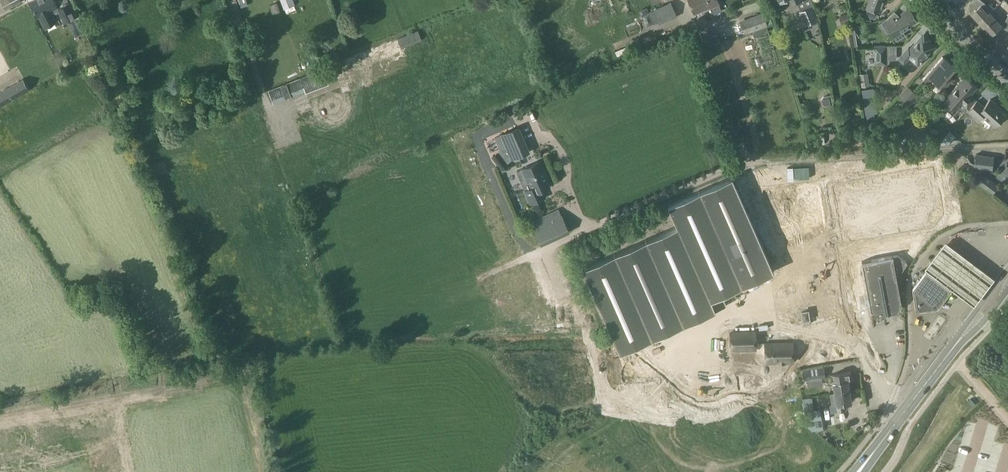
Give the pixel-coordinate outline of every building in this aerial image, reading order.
[(6,10),(22,1),(21,0),(1,0),(6,10)] [(30,2),(37,16),(39,15),(44,26),(56,20),(53,14),(59,11),(58,9),(58,8),(54,0),(34,0),(30,2)] [(718,0),(688,0),(694,14),(719,3),(718,0)] [(884,0),(868,0),(865,9),(879,14),(884,0)] [(994,7),(991,4),(990,5),(983,0),(976,0),(968,7),(991,34),(993,32),(1001,25),(1007,29),(1007,18),(1007,20),(1005,20),(995,7),(994,7)] [(671,2),(654,9),(659,22),(676,15),(671,2)] [(58,8),(58,9),(59,11),(64,22),(75,17),(68,3),(58,8)] [(799,11),(805,26),(819,21),(813,6),(799,11)] [(894,11),(886,19),(892,29),(890,31),(896,42),(907,36),(903,30),(910,26),(909,24),(916,20),(909,8),(901,13),(902,15),(900,17),(894,11)] [(760,14),(741,20),(744,31),(767,22),(764,13),(760,14)] [(848,14),(840,16),(841,24),(850,22),(848,14)] [(416,30),(417,30),(397,38),(401,48),(422,40),(417,29),(416,30)] [(712,36),(715,43),(721,41),(718,33),(712,36)] [(910,49),(908,48),(899,59),(904,63),(909,57),(917,65),(920,62),(921,62),(927,56),(927,54),(934,46),(922,36),(910,49)] [(886,64),(886,46),(875,46),(875,64),(886,64)] [(942,57),(922,79),(928,84),(932,79),(943,90),(953,79),(948,75),(954,67),(942,57)] [(9,71),(7,64),(0,65),(0,72),(9,71)] [(302,77),(306,92),(328,83),(323,69),(302,77)] [(305,92),(306,92),(302,77),(268,90),(273,103),(305,91),(305,92)] [(945,98),(942,102),(942,104),(947,109),(949,108),(952,105),(957,110),(962,104),(966,108),(975,99),(970,95),(977,87),(965,77),(945,99),(945,98)] [(0,91),(0,96),(5,104),(29,90),(23,78),(0,91)] [(340,91),(345,88),(340,80),(335,83),(340,91)] [(917,95),(907,86),(898,96),(908,105),(917,95)] [(873,87),(861,89),(862,95),(874,94),(873,87)] [(833,106),(831,95),(824,97),(821,100),(822,105),(826,107),(833,106)] [(526,102),(528,108),(536,105),(533,99),(526,102)] [(984,107),(977,101),(968,111),(978,120),(982,115),(995,126),(1005,115),(995,106),(996,104),(990,99),(984,107)] [(3,128),(7,136),(20,129),(16,121),(3,128)] [(926,131),(916,122),(905,135),(915,143),(926,131)] [(500,134),(511,159),(527,151),(517,127),(500,134)] [(946,130),(939,138),(945,144),(952,136),(946,130)] [(817,140),(825,141),(825,131),(817,131),(817,140)] [(976,154),(974,167),(993,169),(994,156),(976,154)] [(545,173),(540,160),(522,168),(530,188),(524,190),(530,203),(545,197),(541,189),(549,186),(544,174),(545,173)] [(931,171),(836,188),(846,241),(929,225),(927,212),(939,210),(931,171)] [(993,193),(998,186),(981,173),(976,179),(993,193)] [(789,213),(752,226),(778,306),(816,292),(789,213)] [(534,227),(540,242),(568,230),(561,215),(534,227)] [(934,276),(934,279),(950,291),(953,290),(973,305),(994,277),(945,240),(924,268),(934,276)] [(648,243),(609,249),(623,335),(662,328),(648,243)] [(898,255),(862,262),(870,309),(877,314),(896,310),(901,303),(896,278),(908,262),(898,255)] [(950,291),(934,279),(925,272),(912,290),(915,311),(937,308),(950,291)] [(732,288),(692,293),(702,380),(742,375),(739,351),(737,331),(732,288)] [(462,291),(459,298),(465,300),(468,293),(462,291)] [(530,328),(542,325),(540,315),(528,318),(530,328)] [(884,315),(872,317),(873,323),(885,322),(884,315)] [(792,342),(765,343),(766,363),(793,362),(792,342)] [(803,369),(803,370),(799,370),(801,380),(804,379),(804,380),(825,377),(824,367),(803,369)] [(834,392),(849,390),(847,380),(852,380),(850,371),(833,374),(834,381),(833,382),(834,392)] [(835,393),(831,394),(832,405),(836,404),(838,411),(846,410),(845,402),(851,401),(850,399),(852,398),(851,391),(849,392),(849,390),(835,392),(835,393)] [(812,415),(815,414),(812,396),(802,398),(806,423),(813,422),(812,415)] [(820,406),(815,407),(819,428),(835,425),(834,418),(832,418),(830,404),(820,406)] [(742,457),(734,468),(739,471),(764,471),(742,457)] [(556,471),(576,471),(577,469),(560,462),(556,471)]
